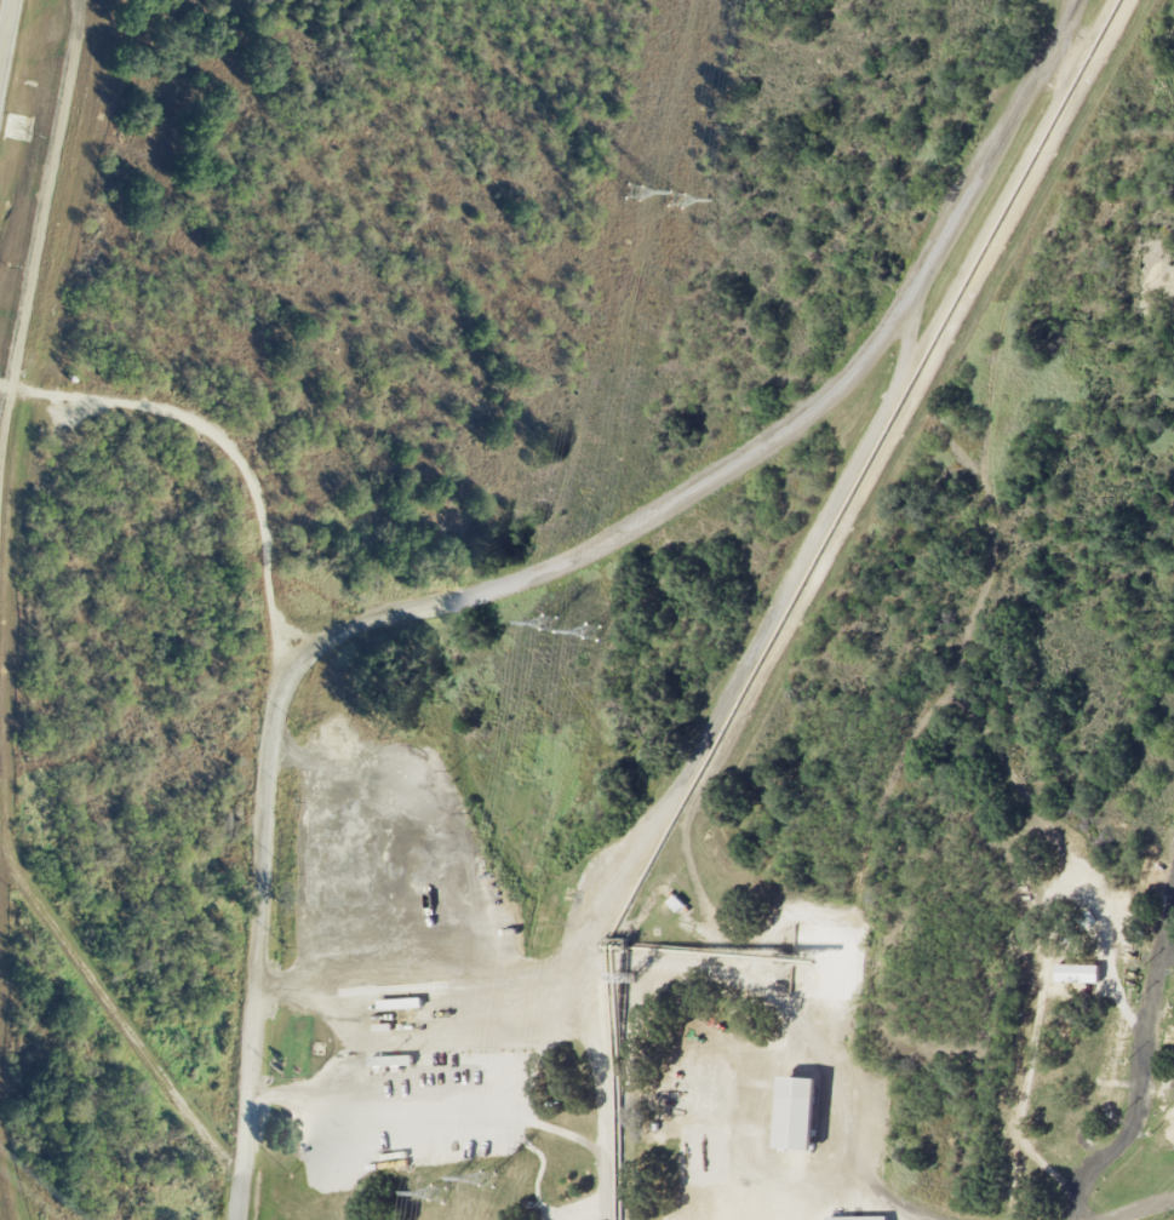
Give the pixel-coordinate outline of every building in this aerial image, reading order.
[(815,1153),(779,1150),(786,1079),(823,1083),(815,1153)]
